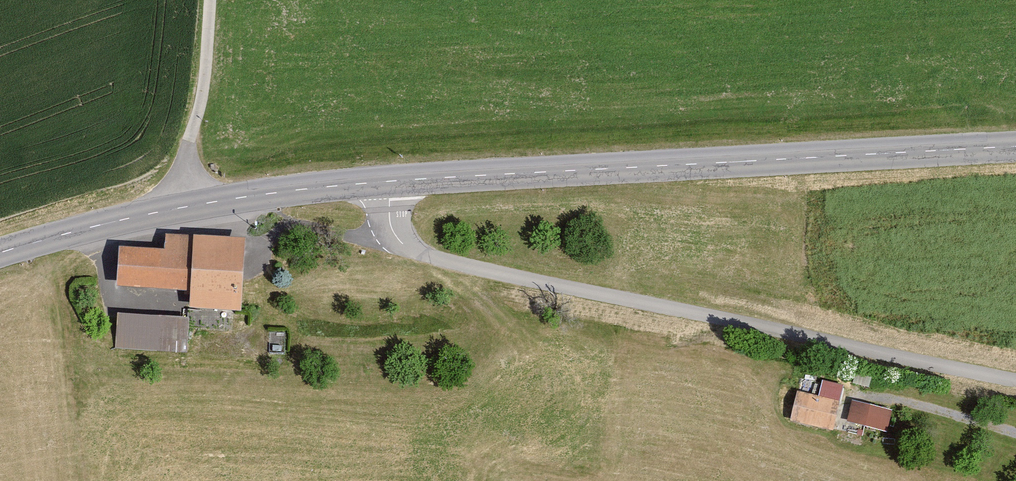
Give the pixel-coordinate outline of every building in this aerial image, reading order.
[(242,315),(247,243),(165,237),(164,253),(118,250),(115,291),(193,296),(192,311),(242,315)] [(183,358),(185,324),(117,319),(115,353),(183,358)] [(842,407),(798,394),(790,424),(834,437),(842,407)] [(848,422),(889,433),(895,411),(854,400),(848,422)]
